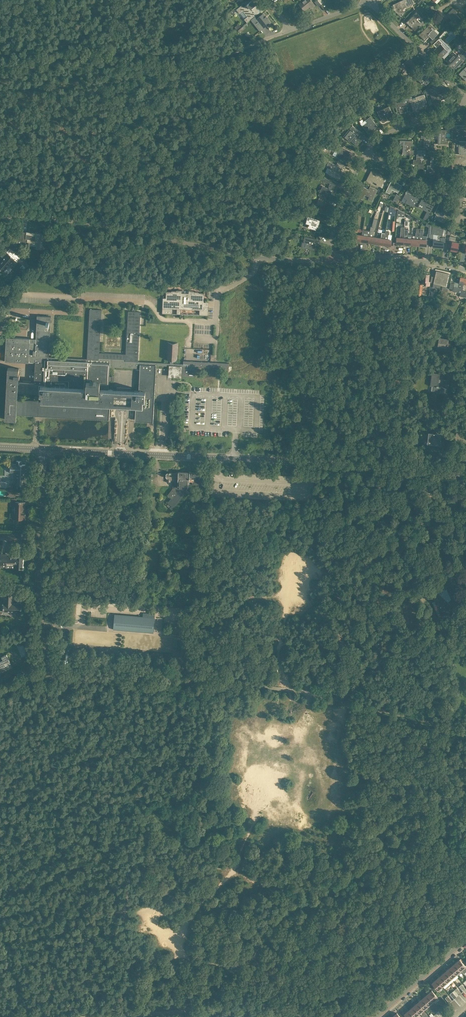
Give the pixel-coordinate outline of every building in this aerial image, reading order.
[(258,3),(256,5),(252,0),(243,7),(241,5),(237,8),(240,13),(244,9),(249,15),(246,18),(249,21),(261,11),(259,8),(261,7),(258,3)] [(315,5),(311,0),(303,0),(299,4),(302,8),(303,9),(304,10),(310,6),(311,8),(315,5)] [(410,5),(415,3),(413,0),(402,0),(399,1),(400,2),(394,5),(393,4),(394,7),(393,8),(401,16),(404,13),(401,9),(403,7),(406,5),(407,7),(410,5)] [(458,12),(457,11),(453,8),(447,15),(452,20),(449,22),(453,26),(461,18),(456,14),(458,12)] [(416,12),(410,18),(406,22),(410,25),(411,24),(415,29),(414,30),(415,30),(420,25),(422,27),(426,23),(423,20),(420,22),(417,18),(420,15),(416,12)] [(257,18),(260,22),(263,27),(264,27),(266,25),(266,26),(270,22),(263,13),(257,18)] [(433,39),(438,33),(439,32),(430,23),(423,31),(419,34),(425,40),(429,35),(433,39)] [(437,40),(433,44),(437,47),(435,49),(437,52),(442,57),(448,51),(451,48),(447,44),(444,46),(442,45),(445,42),(444,41),(440,37),(438,39),(437,40)] [(445,57),(447,59),(446,61),(449,64),(450,63),(452,65),(452,66),(452,67),(453,68),(454,68),(455,68),(456,68),(458,66),(460,68),(462,66),(460,64),(461,62),(464,60),(465,57),(465,56),(462,53),(461,55),(460,54),(459,54),(458,55),(454,52),(456,51),(455,50),(454,50),(453,49),(449,53),(445,57)] [(404,62),(402,64),(405,66),(410,71),(412,68),(416,65),(408,58),(405,61),(404,61),(404,62)] [(400,66),(397,63),(389,70),(393,73),(400,66)] [(422,84),(424,82),(426,85),(431,79),(424,72),(425,71),(422,68),(414,76),(422,84)] [(432,88),(425,90),(427,95),(430,94),(431,96),(432,100),(434,104),(442,102),(441,99),(444,98),(443,95),(444,95),(444,94),(443,94),(443,92),(442,92),(441,93),(438,90),(439,89),(441,87),(439,85),(437,82),(431,88),(432,88)] [(424,94),(416,97),(409,99),(413,111),(416,110),(416,108),(419,107),(419,108),(420,107),(425,105),(424,103),(427,102),(425,97),(424,94)] [(413,111),(409,99),(409,97),(403,99),(403,101),(395,103),(396,107),(397,111),(400,111),(400,113),(405,112),(406,112),(406,111),(409,110),(410,112),(413,111)] [(389,106),(383,108),(377,111),(378,114),(380,118),(381,118),(382,121),(390,118),(391,119),(394,117),(392,112),(389,106)] [(370,116),(365,120),(363,122),(362,121),(361,122),(360,123),(365,129),(366,129),(368,133),(372,130),(374,129),(373,129),(377,126),(374,122),(375,122),(371,118),(370,116)] [(361,132),(357,128),(352,125),(349,129),(350,130),(344,137),(346,138),(350,141),(351,141),(356,145),(361,139),(357,136),(361,132)] [(465,137),(465,134),(465,125),(450,125),(450,129),(453,129),(452,139),(458,139),(459,137),(465,137)] [(445,140),(446,139),(446,129),(435,129),(435,134),(438,134),(438,143),(447,143),(447,140),(445,140)] [(431,144),(431,143),(432,134),(421,133),(421,138),(424,138),(424,148),(433,148),(433,144),(431,144)] [(410,150),(410,145),(412,145),(413,141),(400,140),(400,145),(403,145),(403,154),(410,154),(410,150)] [(341,146),(338,152),(336,156),(342,159),(347,162),(350,155),(351,156),(353,152),(349,150),(341,146)] [(413,164),(418,164),(424,164),(424,154),(426,154),(426,150),(417,150),(417,159),(413,159),(413,164)] [(427,165),(427,169),(432,169),(437,169),(438,159),(440,159),(440,156),(431,155),(430,165),(427,165)] [(345,165),(340,163),(337,162),(336,164),(328,161),(326,166),(330,168),(327,174),(340,179),(344,171),(338,169),(339,166),(343,168),(345,165)] [(366,180),(371,182),(371,183),(373,180),(377,182),(376,184),(381,187),(384,181),(386,177),(374,171),(372,175),(369,174),(366,180)] [(328,188),(322,185),(320,191),(333,197),(337,187),(335,186),(337,182),(329,178),(328,182),(330,183),(328,188)] [(398,192),(400,189),(402,185),(391,180),(389,184),(386,191),(390,193),(392,189),(398,192)] [(359,197),(363,198),(365,194),(369,196),(368,199),(372,201),(377,189),(370,186),(369,189),(363,186),(359,197)] [(408,188),(406,191),(403,197),(407,199),(405,202),(414,207),(420,194),(408,188)] [(317,211),(321,213),(325,214),(330,204),(325,201),(326,198),(320,195),(316,203),(320,205),(317,211)] [(423,196),(421,200),(419,203),(423,205),(422,208),(430,213),(434,206),(431,204),(433,200),(423,196)] [(433,212),(437,213),(434,218),(440,220),(444,223),(447,218),(443,216),(447,207),(439,203),(436,210),(434,209),(433,212)] [(320,220),(310,217),(307,216),(306,223),(309,224),(308,227),(316,229),(315,231),(320,232),(322,225),(319,224),(320,220)] [(368,242),(376,243),(377,237),(373,237),(374,231),(374,227),(376,228),(378,219),(374,218),(372,226),(371,226),(370,230),(370,233),(369,236),(368,242)] [(444,228),(433,226),(432,232),(431,233),(434,234),(433,234),(433,239),(433,241),(432,246),(444,247),(444,242),(445,242),(446,237),(441,237),(440,241),(437,241),(437,239),(438,235),(442,236),(442,235),(444,228)] [(396,243),(404,244),(404,238),(405,232),(405,227),(401,227),(400,237),(397,237),(396,243)] [(427,240),(427,236),(423,236),(423,230),(420,229),(420,232),(419,233),(418,245),(426,245),(427,240)] [(19,231),(18,241),(22,241),(36,243),(35,248),(42,249),(43,238),(41,238),(42,233),(36,233),(26,232),(19,231)] [(385,235),(384,239),(383,244),(391,245),(392,240),(388,239),(389,231),(385,231),(385,233),(384,235),(385,235)] [(383,244),(384,239),(385,235),(384,235),(385,233),(382,232),(381,238),(377,237),(376,243),(383,244)] [(419,233),(420,232),(415,232),(415,239),(412,238),(411,244),(418,245),(419,233)] [(316,244),(317,238),(304,236),(303,242),(305,242),(304,248),(316,250),(317,244),(316,244)] [(451,247),(450,249),(452,250),(452,251),(456,251),(456,252),(457,251),(458,248),(459,248),(459,245),(459,242),(455,241),(456,237),(450,236),(448,246),(451,247)] [(14,258),(8,254),(4,250),(0,255),(4,258),(0,263),(0,269),(3,271),(9,265),(12,267),(17,261),(14,258)] [(436,270),(433,283),(446,285),(449,273),(436,270)] [(460,293),(461,293),(465,277),(460,276),(459,281),(458,287),(454,286),(454,283),(451,283),(449,288),(453,289),(452,291),(457,292),(460,293)] [(162,308),(162,313),(172,313),(173,308),(177,309),(177,314),(181,314),(182,309),(183,309),(186,309),(200,310),(200,315),(208,315),(209,306),(208,306),(206,306),(206,302),(204,302),(204,293),(199,293),(199,292),(194,292),(194,291),(189,291),(189,290),(189,293),(188,293),(182,293),(182,290),(176,290),(176,291),(171,291),(171,292),(166,291),(166,298),(164,298),(164,296),(163,296),(163,303),(162,308)] [(136,405),(135,420),(153,421),(154,405),(155,386),(138,385),(138,390),(130,390),(131,387),(116,386),(116,389),(108,389),(109,379),(111,379),(111,376),(109,376),(110,367),(139,368),(139,373),(155,374),(156,365),(170,366),(170,363),(138,361),(141,311),(128,311),(126,354),(99,353),(102,309),(89,309),(87,358),(49,356),(51,316),(37,315),(35,338),(6,337),(5,360),(29,362),(29,361),(35,362),(34,383),(21,382),(21,377),(19,377),(20,377),(20,374),(19,374),(19,368),(8,367),(8,368),(6,418),(5,418),(5,419),(16,419),(17,414),(109,419),(110,403),(123,404),(136,405)] [(437,346),(444,346),(443,353),(446,353),(449,353),(451,342),(448,341),(449,338),(448,338),(449,335),(444,334),(438,333),(437,337),(439,337),(437,346)] [(119,347),(120,335),(105,335),(105,347),(119,347)] [(168,342),(167,359),(170,360),(170,363),(170,366),(169,372),(172,372),(172,375),(172,376),(173,376),(180,376),(181,376),(185,376),(185,377),(185,376),(195,377),(196,367),(200,367),(231,369),(231,367),(232,355),(230,355),(229,363),(228,363),(228,366),(220,366),(220,362),(213,362),(212,362),(183,361),(183,363),(173,363),(173,360),(177,360),(178,343),(168,342)] [(433,391),(440,392),(445,393),(446,383),(448,384),(449,380),(439,378),(440,373),(432,372),(430,385),(433,386),(433,391)] [(435,433),(433,433),(428,432),(427,439),(428,439),(428,438),(431,439),(430,443),(441,444),(441,445),(441,440),(441,439),(440,439),(440,434),(434,433),(435,433)] [(15,484),(22,484),(27,484),(27,478),(25,478),(25,464),(22,464),(22,460),(16,460),(16,464),(13,464),(13,463),(10,463),(10,468),(10,472),(16,472),(16,480),(15,480),(15,484)] [(168,502),(169,503),(167,505),(174,511),(189,491),(186,489),(189,485),(189,483),(202,484),(202,478),(203,478),(203,477),(203,472),(178,471),(178,472),(176,472),(176,473),(172,472),(170,472),(170,471),(169,471),(169,472),(167,472),(166,473),(166,476),(167,478),(167,482),(171,482),(171,481),(176,482),(176,480),(178,480),(178,484),(173,484),(173,488),(167,495),(172,498),(168,502)] [(149,480),(149,484),(152,484),(153,476),(157,476),(157,473),(149,473),(149,480)] [(16,499),(12,499),(12,505),(16,505),(15,518),(17,518),(18,519),(21,519),(21,518),(26,518),(26,513),(25,513),(25,501),(16,501),(16,499)] [(6,564),(6,567),(15,568),(19,568),(24,568),(24,551),(16,551),(16,556),(7,556),(7,554),(1,554),(1,557),(0,557),(0,562),(1,562),(1,564),(6,564)] [(20,602),(19,601),(18,601),(17,602),(17,603),(13,603),(13,591),(5,590),(5,596),(4,596),(3,611),(11,612),(11,613),(13,614),(14,614),(15,613),(15,612),(22,612),(22,603),(21,603),(20,602)] [(113,629),(145,632),(149,632),(149,630),(152,630),(153,617),(155,617),(115,613),(115,614),(116,614),(115,629),(113,629)] [(0,661),(0,672),(2,671),(7,669),(5,664),(10,662),(7,654),(1,656),(3,660),(0,661)] [(464,973),(465,971),(465,966),(465,965),(460,959),(455,963),(464,973)] [(455,963),(450,967),(456,974),(461,970),(464,973),(455,963)] [(446,970),(452,977),(456,974),(450,967),(446,970)] [(447,981),(452,977),(446,970),(441,974),(447,981)] [(443,985),(447,981),(441,974),(437,978),(443,985)] [(432,982),(435,986),(438,989),(443,985),(437,978),(432,982)] [(432,990),(427,994),(433,1001),(438,997),(435,993),(432,990)] [(429,1005),(433,1001),(427,994),(423,997),(429,1005)] [(423,997),(418,1001),(424,1009),(429,1005),(423,997)] [(420,1013),(424,1009),(418,1001),(414,1005),(420,1013)] [(414,1005),(409,1009),(415,1016),(420,1013),(414,1005)]
